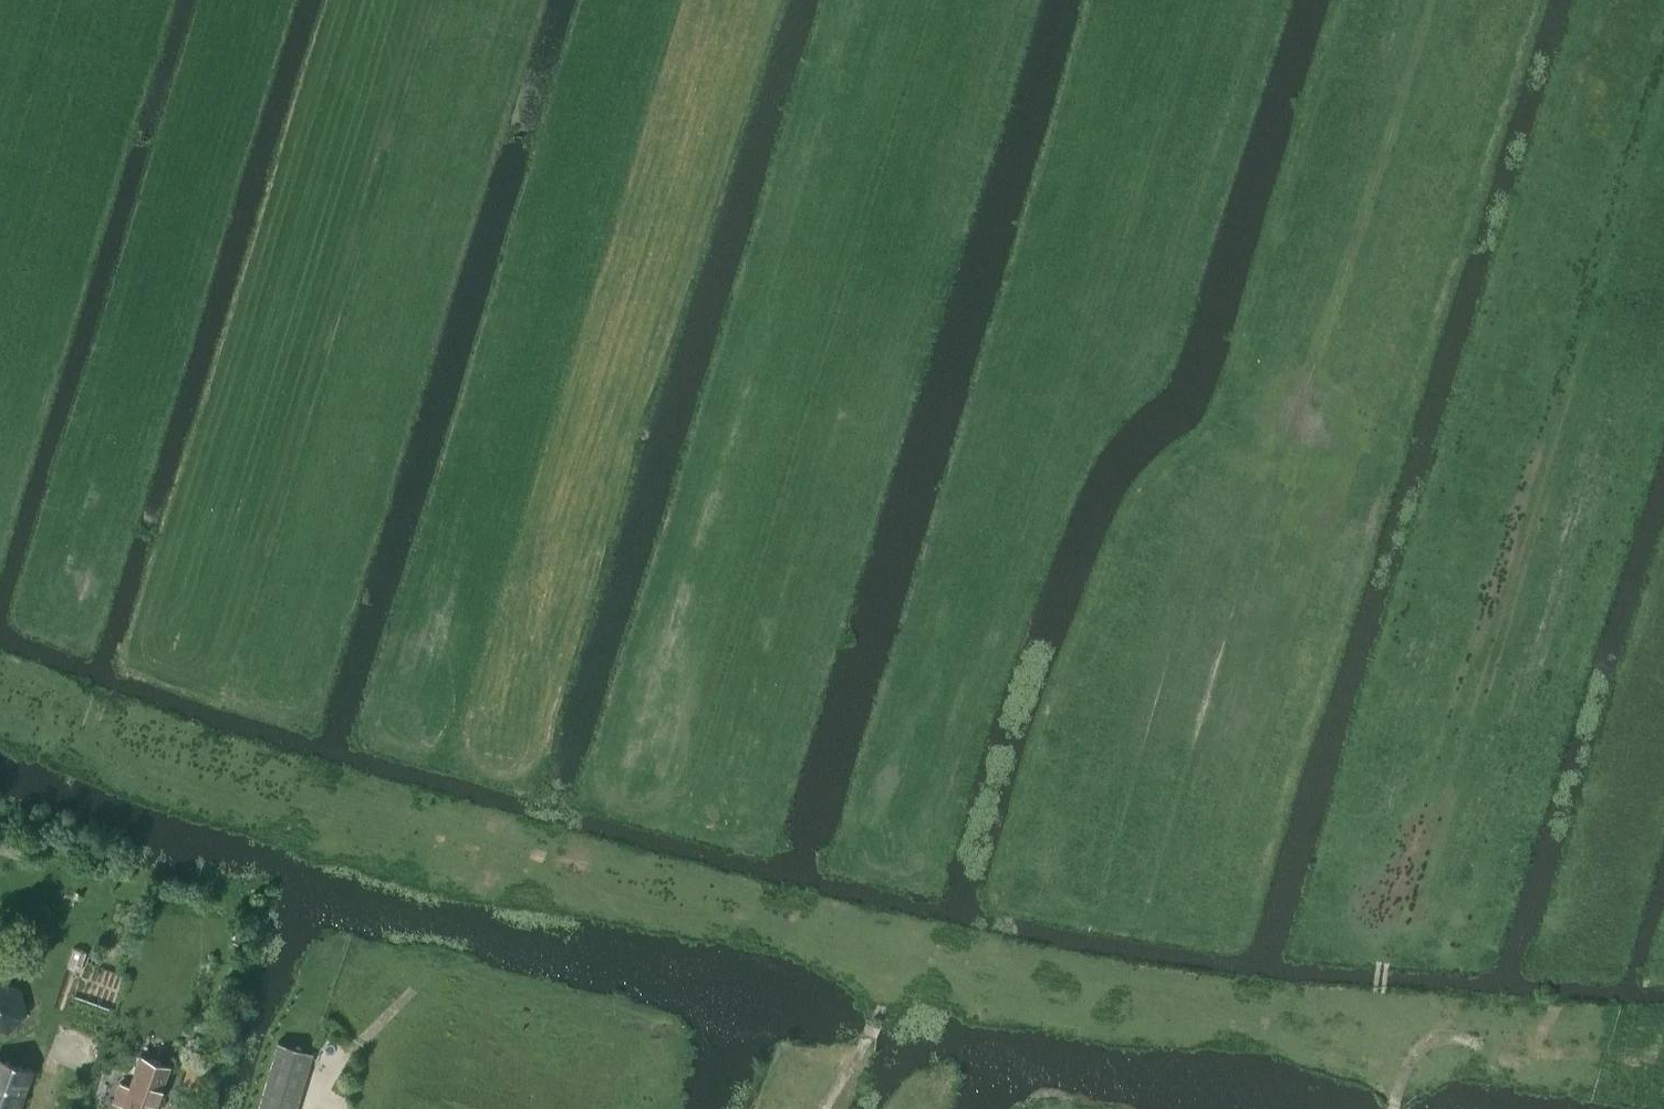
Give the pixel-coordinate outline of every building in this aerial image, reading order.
[(116,1010),(128,976),(86,961),(74,995),(116,1010)] [(312,1051),(278,1041),(257,1108),(295,1108),(312,1051)] [(121,1108),(154,1108),(170,1066),(141,1055),(129,1086),(120,1083),(113,1101),(123,1105),(121,1108)] [(33,1069),(0,1057),(0,1108),(18,1108),(33,1069)] [(194,1065),(188,1082),(199,1086),(200,1086),(206,1069),(194,1065)]
